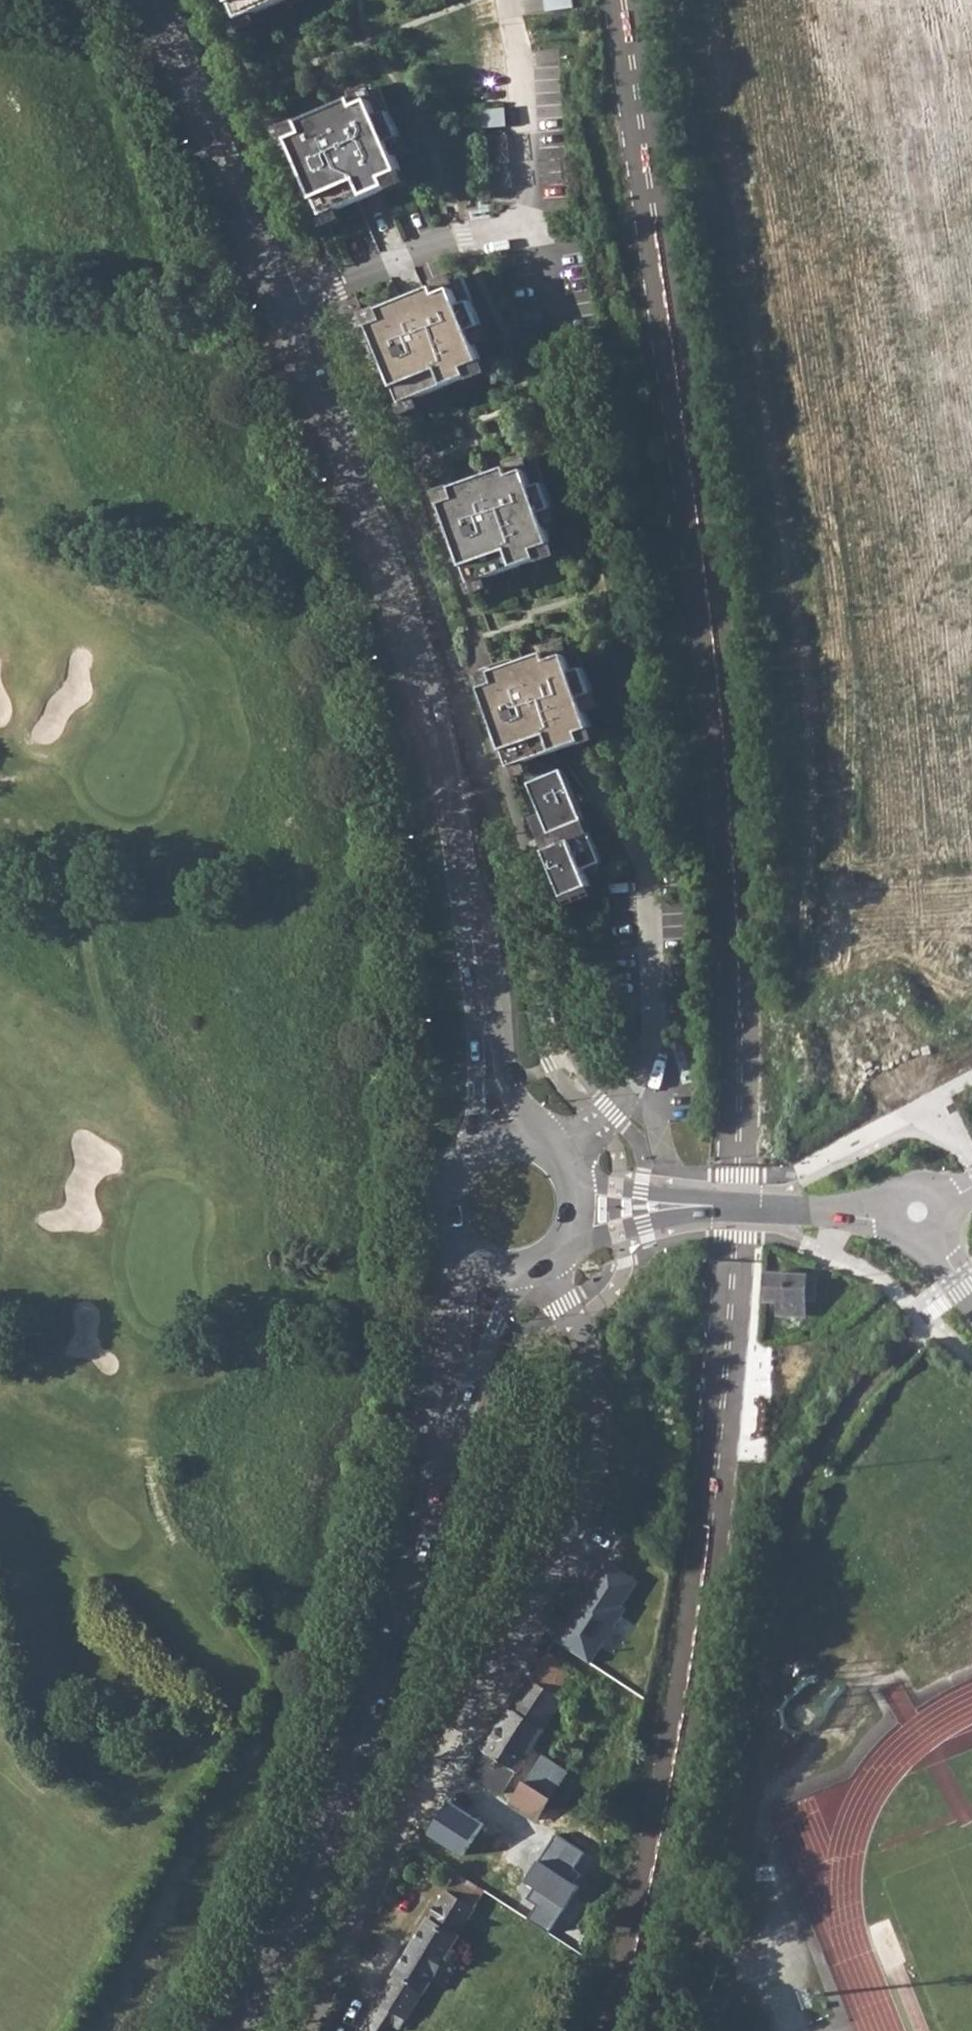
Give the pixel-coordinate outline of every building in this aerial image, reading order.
[(240,20),(286,0),(231,0),(240,20)] [(544,12),(572,9),(570,0),(543,0),(544,12)] [(297,124),(295,120),(278,128),(303,166),(325,215),(391,187),(387,178),(403,171),(390,142),(402,137),(381,88),(297,124)] [(506,107),(480,108),(481,121),(506,120),(506,107)] [(377,307),(359,314),(384,354),(390,368),(404,403),(419,397),(471,375),(468,366),(484,360),(477,343),(472,331),(484,326),(463,276),(379,311),(377,307)] [(384,354),(359,314),(382,371),(390,368),(384,354)] [(472,331),(477,343),(489,339),(484,326),(472,331)] [(471,375),(473,379),(489,372),(484,360),(468,366),(471,375)] [(404,403),(409,414),(423,408),(419,397),(404,403)] [(449,483),(430,490),(454,530),(459,545),(472,580),(487,575),(540,555),(537,546),(553,541),(548,528),(542,511),(554,507),(536,456),(450,487),(449,483)] [(454,530),(430,490),(451,548),(459,545),(454,530)] [(542,511),(548,528),(561,524),(554,507),(542,511)] [(540,555),(541,560),(558,554),(553,541),(537,546),(540,555)] [(487,575),(472,580),(476,592),(491,586),(487,575)] [(577,643),(495,672),(504,698),(497,706),(503,725),(498,727),(511,766),(525,761),(580,742),(577,733),(593,728),(589,715),(583,698),(595,694),(577,643)] [(495,672),(480,677),(498,727),(503,725),(497,706),(504,698),(495,672)] [(583,698),(589,715),(601,711),(595,694),(583,698)] [(593,728),(577,733),(580,742),(582,746),(598,740),(593,728)] [(511,766),(515,776),(528,771),(525,761),(511,766)] [(591,886),(585,869),(602,861),(564,769),(531,783),(543,813),(550,831),(539,835),(565,897),(591,886)] [(550,831),(543,813),(532,817),(539,835),(550,831)] [(595,895),(591,886),(565,897),(569,906),(595,895)] [(765,1272),(764,1299),(777,1300),(777,1311),(803,1312),(803,1298),(813,1298),(814,1276),(805,1276),(805,1274),(765,1272)] [(546,1651),(467,1771),(499,1791),(570,1684),(579,1691),(587,1678),(546,1651)] [(541,1754),(510,1803),(534,1818),(565,1770),(541,1754)] [(431,1845),(525,1893),(545,1855),(450,1807),(431,1845)] [(409,2010),(422,1988),(424,1989),(455,1936),(455,1934),(481,1889),(455,1873),(427,1918),(425,1918),(393,1970),(394,1972),(358,2030),(382,2030),(388,2021),(399,2028),(409,2010)] [(538,1908),(531,1921),(550,1932),(557,1919),(538,1908)]
